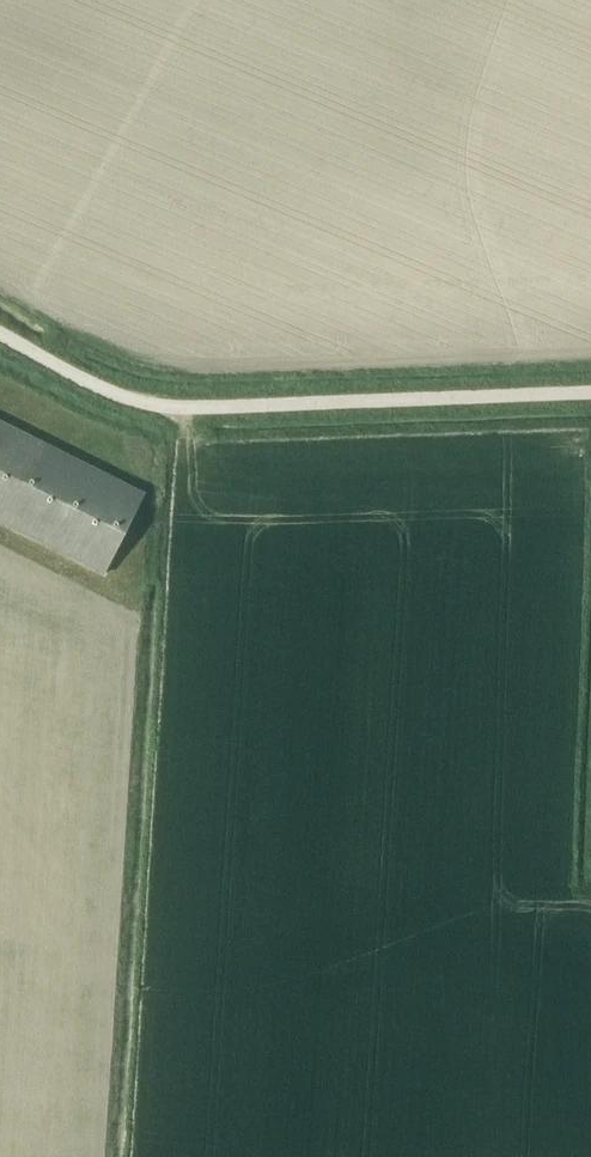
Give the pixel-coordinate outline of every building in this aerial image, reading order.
[(0,421),(0,524),(103,576),(145,494),(0,421)]
